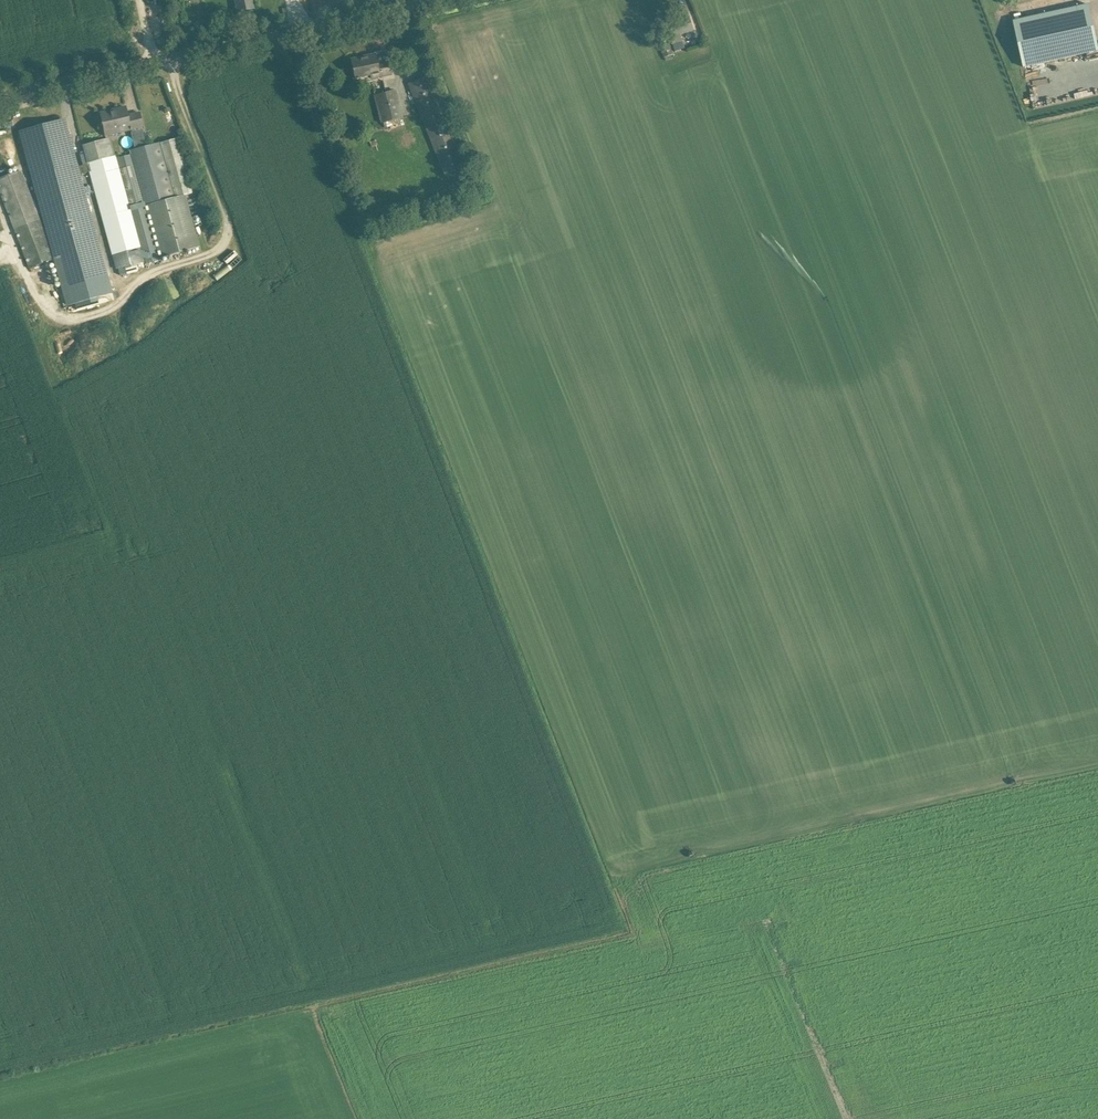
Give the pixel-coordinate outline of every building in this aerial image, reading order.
[(236,1),(238,11),(253,8),(252,0),(236,0),(236,1)] [(1089,4),(1014,21),(1024,67),(1097,51),(1097,44),(1089,4)] [(666,24),(670,34),(675,51),(685,48),(681,35),(694,31),(693,27),(690,16),(666,24)] [(669,44),(661,47),(664,57),(672,55),(669,44)] [(391,74),(391,72),(389,61),(377,64),(375,55),(351,60),(353,70),(355,78),(370,75),(371,79),(391,74)] [(1037,74),(1038,82),(1055,81),(1055,73),(1037,74)] [(408,84),(412,94),(445,176),(466,168),(433,86),(429,75),(408,84)] [(375,96),(382,124),(403,119),(396,91),(375,96)] [(106,135),(131,130),(135,149),(146,147),(141,127),(143,127),(140,113),(128,115),(126,107),(115,110),(116,111),(102,114),(101,113),(103,124),(106,135)] [(63,120),(18,133),(31,177),(47,233),(55,260),(68,304),(113,292),(100,247),(92,220),(79,176),(90,172),(113,255),(117,269),(118,269),(120,276),(128,274),(126,267),(199,247),(184,195),(192,193),(176,138),(159,143),(146,147),(135,149),(129,150),(130,155),(116,159),(115,155),(110,137),(107,138),(83,145),(88,164),(77,168),(75,164),(66,131),(63,120)] [(29,268),(54,259),(21,171),(0,179),(0,191),(29,268)]
